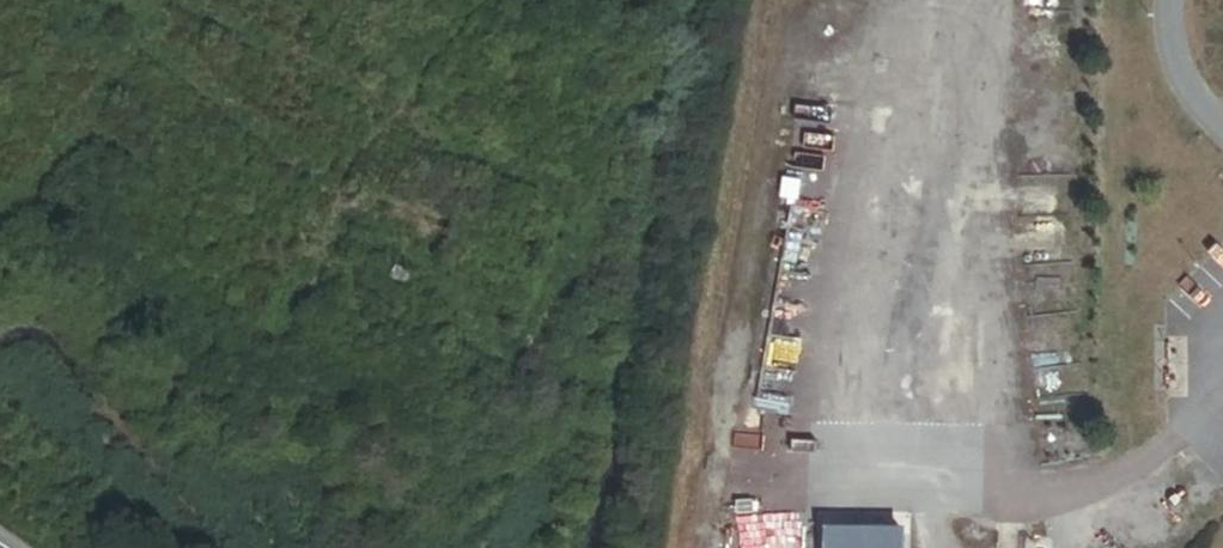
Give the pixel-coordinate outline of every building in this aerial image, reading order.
[(823,526),(823,547),(901,547),(900,524),(823,526)]
